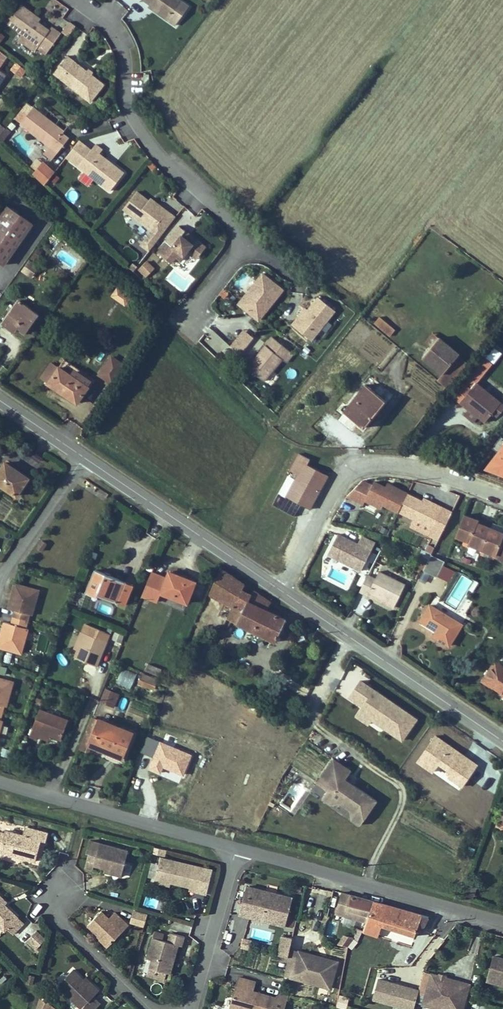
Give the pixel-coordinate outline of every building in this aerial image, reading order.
[(151,3),(168,16),(180,0),(147,0),(151,3)] [(189,5),(181,0),(180,0),(168,16),(167,18),(175,24),(189,5)] [(167,18),(168,16),(151,3),(149,5),(167,18)] [(20,12),(7,30),(17,37),(13,44),(34,58),(36,55),(38,52),(47,58),(60,40),(51,34),(48,37),(37,29),(33,26),(35,23),(20,12)] [(68,29),(60,40),(66,44),(73,33),(68,29)] [(47,58),(38,52),(36,55),(45,61),(47,58)] [(67,63),(54,80),(90,109),(103,92),(67,63)] [(48,127),(32,115),(20,131),(57,159),(68,145),(62,140),(63,139),(51,129),(49,131),(46,129),(48,127)] [(0,142),(0,148),(2,149),(11,137),(7,133),(0,142)] [(107,195),(121,177),(106,166),(105,167),(95,159),(99,154),(92,149),(75,170),(107,195)] [(42,167),(31,178),(42,189),(52,176),(42,167)] [(65,197),(74,202),(80,193),(71,188),(65,197)] [(121,213),(150,236),(165,216),(159,211),(157,213),(147,205),(135,196),(121,213)] [(157,213),(159,211),(149,203),(147,205),(157,213)] [(26,225),(0,207),(0,261),(26,225)] [(172,236),(163,247),(176,257),(180,252),(185,255),(192,246),(193,244),(203,252),(211,242),(200,234),(197,239),(185,230),(178,240),(172,236)] [(126,244),(121,251),(135,262),(140,254),(126,244)] [(201,254),(203,252),(193,244),(192,246),(201,254)] [(180,261),(185,255),(180,252),(176,257),(180,261)] [(137,268),(146,277),(155,267),(147,258),(137,268)] [(257,326),(281,295),(260,279),(247,296),(253,300),(242,315),(257,326)] [(127,309),(132,301),(118,292),(113,299),(127,309)] [(242,315),(253,300),(247,296),(236,311),(242,315)] [(288,324),(307,340),(331,310),(315,297),(304,310),(296,320),(293,318),(288,324)] [(16,338),(31,316),(11,302),(0,318),(0,323),(9,329),(7,332),(16,338)] [(302,308),(293,318),(296,320),(304,310),(302,308)] [(389,336),(396,329),(380,315),(374,322),(389,336)] [(377,342),(382,335),(367,322),(361,329),(377,342)] [(7,332),(9,329),(0,323),(0,333),(5,336),(7,332)] [(242,327),(231,344),(243,352),(254,336),(242,327)] [(266,345),(272,338),(268,335),(262,342),(266,345)] [(458,354),(460,352),(439,335),(423,354),(444,371),(438,378),(449,387),(469,363),(458,354)] [(262,342),(244,365),(261,379),(279,356),(283,360),(290,352),(272,338),(266,345),(262,342)] [(502,352),(502,351),(496,344),(487,353),(495,361),(502,352)] [(484,421),(493,409),(498,413),(502,407),(502,400),(477,380),(492,361),(485,355),(453,397),(468,409),(465,413),(475,420),(478,416),(484,421)] [(53,376),(64,363),(57,357),(46,370),(53,376)] [(77,401),(94,381),(68,359),(64,363),(53,376),(52,378),(77,401)] [(114,385),(127,370),(116,361),(103,377),(114,385)] [(385,396),(366,382),(345,409),(364,424),(385,396)] [(310,458),(299,453),(290,469),(297,473),(286,493),(311,507),(321,488),(329,474),(308,462),(310,458)] [(0,463),(0,486),(10,493),(21,478),(0,463)] [(399,512),(409,492),(388,482),(387,485),(376,480),(374,483),(364,479),(346,495),(364,504),(366,500),(382,508),(384,504),(399,512)] [(437,539),(452,509),(424,496),(423,499),(409,492),(399,512),(414,519),(411,526),(437,539)] [(502,528),(499,537),(470,525),(472,520),(459,515),(451,536),(465,541),(463,545),(492,556),(489,561),(502,566),(502,528)] [(329,554),(362,570),(376,541),(363,535),(359,542),(339,532),(329,554)] [(445,560),(432,554),(424,569),(437,576),(438,575),(443,564),(445,560)] [(457,571),(443,564),(438,575),(451,582),(457,571)] [(117,609),(127,588),(90,570),(80,591),(117,609)] [(376,578),(368,574),(359,592),(367,596),(369,592),(396,606),(407,584),(380,571),(376,578)] [(262,615),(265,608),(215,573),(205,597),(224,606),(218,621),(269,642),(278,621),(262,615)] [(180,607),(190,587),(163,574),(153,594),(180,607)] [(32,592),(9,585),(2,609),(9,611),(5,625),(0,623),(0,650),(14,654),(21,630),(19,629),(23,615),(25,616),(32,592)] [(369,592),(367,596),(394,610),(396,606),(369,592)] [(451,645),(464,622),(429,601),(419,619),(436,629),(433,634),(451,645)] [(91,670),(102,646),(75,635),(72,642),(76,644),(71,653),(68,661),(91,670)] [(495,660),(482,680),(502,694),(502,665),(495,660)] [(151,679),(155,671),(144,665),(139,673),(151,679)] [(122,667),(116,682),(130,688),(136,673),(122,667)] [(373,720),(389,697),(361,678),(349,696),(363,705),(356,715),(369,724),(373,719),(373,720)] [(105,686),(99,701),(115,707),(121,693),(105,686)] [(419,718),(389,697),(373,720),(404,740),(419,718)] [(53,743),(60,723),(31,712),(20,740),(28,743),(29,739),(31,734),(44,740),(53,743)] [(115,766),(128,739),(95,722),(81,749),(115,766)] [(44,740),(31,734),(29,739),(42,744),(44,740)] [(346,777),(352,769),(335,757),(322,774),(330,780),(331,788),(328,789),(322,797),(331,803),(340,801),(355,812),(351,817),(360,824),(377,800),(355,784),(348,785),(346,777)] [(29,866),(35,845),(39,846),(42,838),(19,831),(16,840),(0,835),(0,858),(29,866)] [(36,858),(40,859),(45,841),(42,840),(36,858)] [(90,860),(83,858),(79,872),(87,874),(88,869),(99,872),(116,877),(122,855),(93,847),(90,860)] [(193,897),(199,873),(156,863),(151,884),(167,888),(186,892),(185,895),(193,897)] [(470,887),(463,885),(458,897),(466,900),(470,887)] [(240,890),(233,918),(257,924),(259,917),(281,922),(286,902),(240,890)] [(144,905),(154,907),(156,900),(146,898),(144,905)] [(370,908),(342,901),(337,920),(358,925),(357,928),(360,929),(359,934),(380,939),(382,931),(416,940),(418,931),(426,933),(429,923),(370,908)] [(18,926),(1,909),(0,910),(0,932),(1,930),(7,936),(18,926)] [(130,923),(144,926),(147,912),(133,909),(130,923)] [(286,925),(293,926),(296,914),(288,913),(286,925)] [(93,917),(79,930),(92,943),(91,944),(99,952),(120,931),(107,918),(101,924),(93,917)] [(259,917),(257,924),(279,930),(281,922),(259,917)] [(358,925),(337,920),(336,923),(357,928),(358,925)] [(35,929),(25,944),(36,952),(47,937),(35,929)] [(339,942),(348,946),(352,937),(342,933),(339,942)] [(177,950),(179,941),(165,937),(163,946),(148,941),(142,962),(147,963),(144,972),(162,977),(166,961),(169,962),(173,949),(177,950)] [(283,963),(288,942),(278,939),(273,961),(283,963)] [(416,967),(380,951),(371,971),(408,987),(416,967)] [(323,998),(330,977),(283,963),(278,984),(323,998)] [(495,964),(489,983),(502,987),(502,966),(495,964)] [(86,1002),(92,995),(86,989),(84,992),(77,984),(66,974),(51,990),(71,1008),(79,1008),(86,1002)] [(77,984),(84,992),(86,989),(79,982),(77,984)] [(227,1003),(233,1005),(231,1008),(281,1008),(282,1006),(248,997),(250,988),(232,983),(227,1003)] [(489,983),(487,989),(502,994),(502,990),(502,987),(489,983)] [(420,1008),(461,1008),(465,996),(427,984),(420,1008)] [(37,1008),(39,1008),(53,1008),(55,1004),(40,999),(37,1008)]
